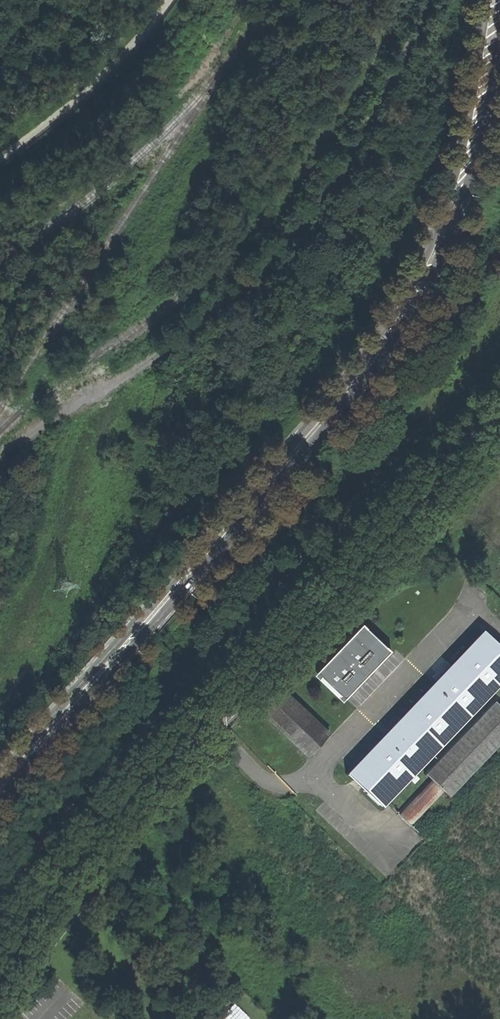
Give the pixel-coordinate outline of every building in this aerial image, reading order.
[(316,674),(343,701),(374,669),(392,650),(364,624),(316,674)] [(499,672),(499,662),(471,633),(334,770),(370,805),(397,777),(400,781),(406,776),(402,772),(499,672)] [(315,756),(338,733),(284,680),(260,704),(315,756)] [(485,703),(414,774),(419,779),(386,813),(399,826),(432,792),(438,798),(499,735),(499,718),(485,703)]
